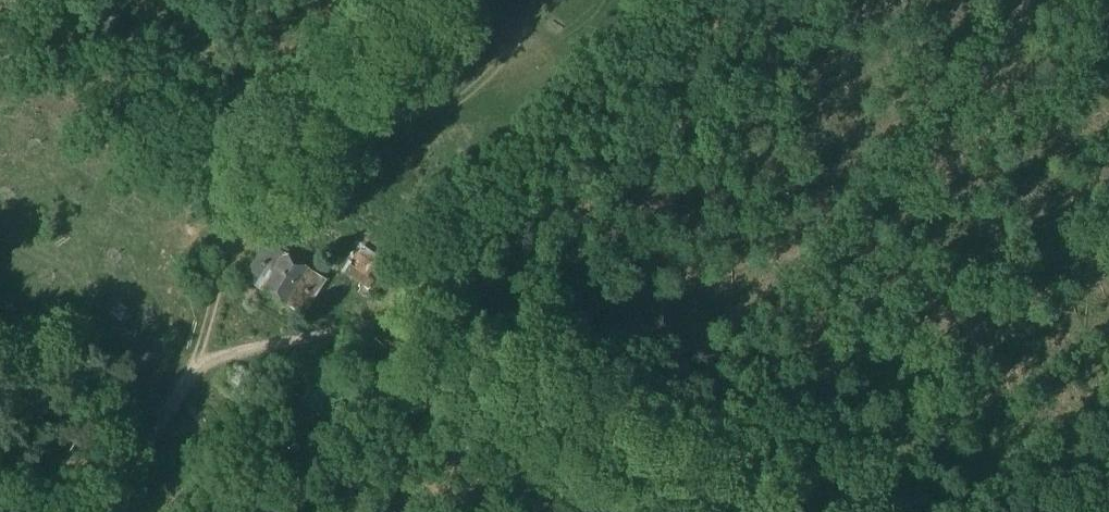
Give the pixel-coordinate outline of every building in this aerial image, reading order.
[(243,279),(303,316),(325,280),(265,243),(243,279)] [(362,245),(352,260),(371,271),(381,257),(362,245)]
